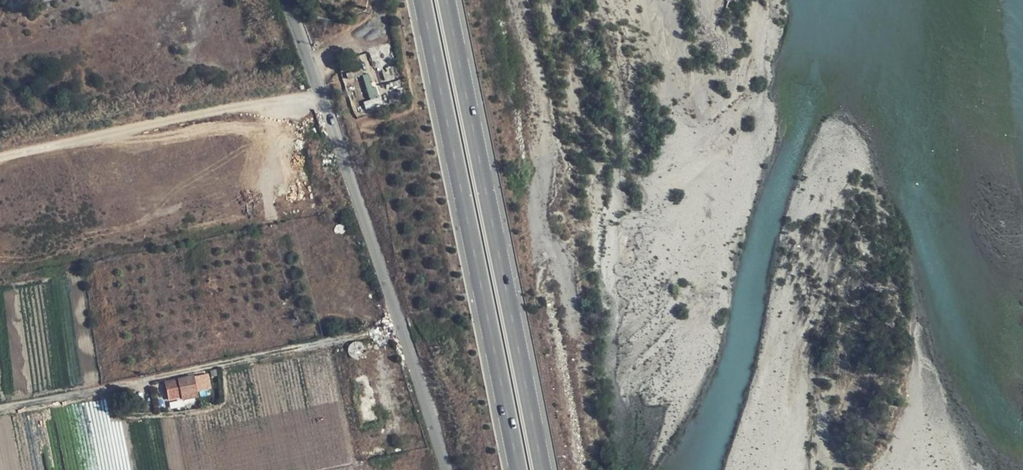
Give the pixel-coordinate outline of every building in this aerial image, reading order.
[(362,76),(375,105),(381,102),(369,74),(362,76)] [(209,374),(167,382),(172,410),(184,408),(183,402),(199,398),(198,393),(212,389),(209,374)]
